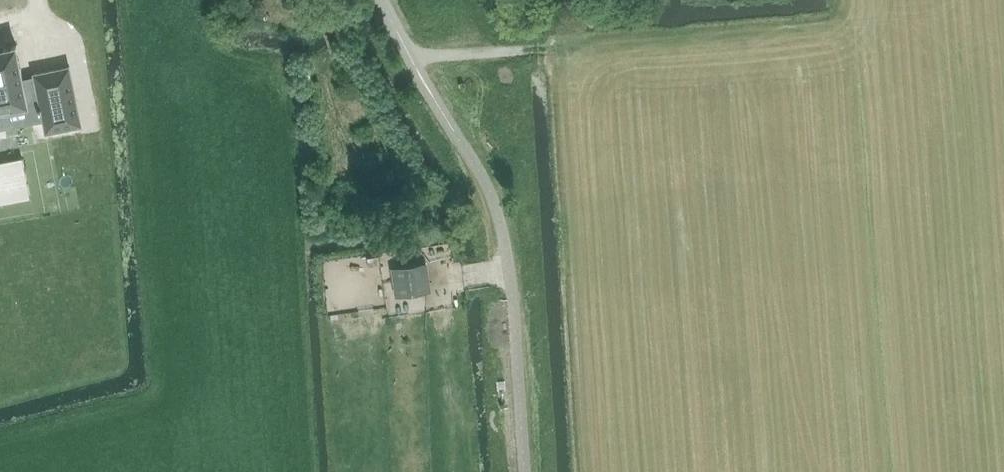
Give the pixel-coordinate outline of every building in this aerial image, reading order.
[(40,102),(41,107),(39,107),(40,113),(42,113),(46,132),(82,125),(70,66),(35,73),(36,78),(24,81),(17,47),(17,45),(14,45),(14,46),(0,48),(0,110),(40,102)] [(427,263),(391,268),(395,297),(431,291),(427,263)]
